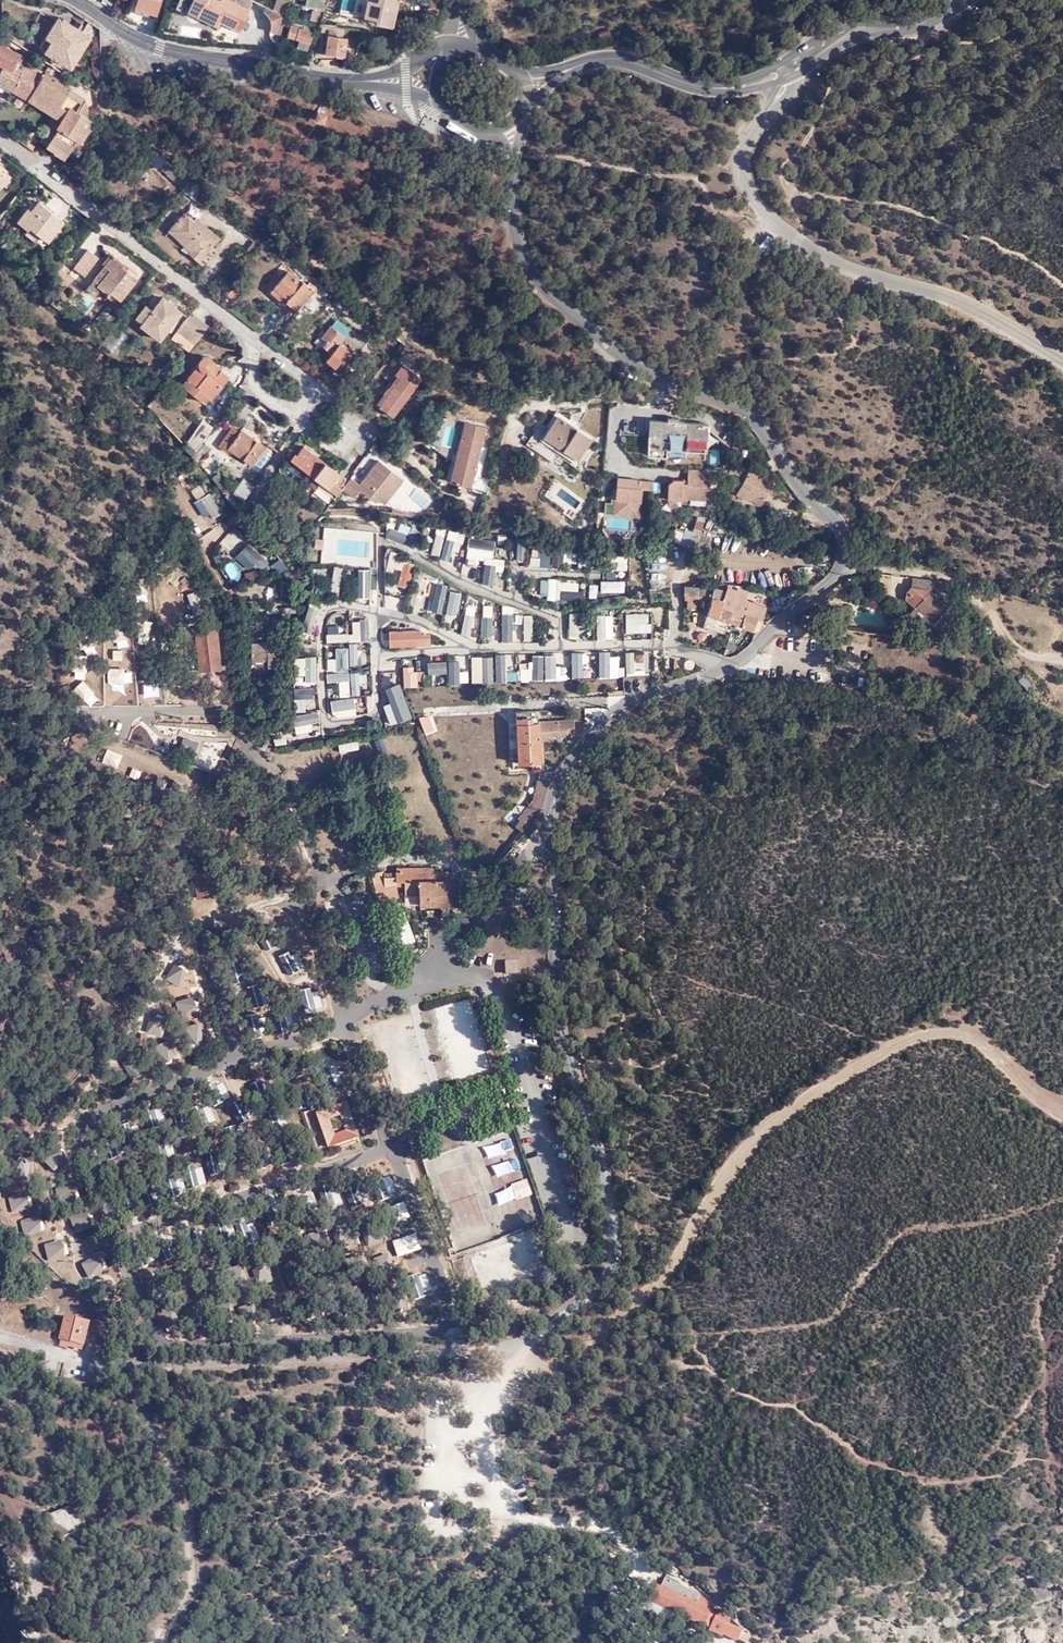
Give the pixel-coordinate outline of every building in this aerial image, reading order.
[(134,10),(155,16),(159,0),(137,0),(134,10)] [(186,12),(216,26),(218,21),(234,29),(239,18),(243,20),(247,10),(225,0),(191,0),(186,12)] [(250,0),(225,0),(247,10),(251,1),(250,0)] [(283,16),(288,0),(276,0),(273,11),(283,16)] [(322,11),(324,0),(305,0),(304,7),(313,9),(322,11)] [(370,1),(367,0),(363,17),(376,20),(375,24),(391,27),(394,14),(390,13),(392,5),(370,1)] [(269,31),(280,33),(283,16),(273,11),(264,7),(256,3),(255,6),(262,10),(261,12),(267,17),(269,20),(270,26),(269,31)] [(155,16),(134,10),(133,13),(154,19),(155,16)] [(319,23),(321,14),(313,12),(311,12),(309,21),(319,23)] [(38,46),(46,51),(66,21),(58,16),(38,46)] [(88,21),(84,18),(77,28),(81,31),(88,21)] [(81,31),(77,28),(66,21),(46,51),(69,66),(88,36),(81,31)] [(291,23),(290,25),(313,32),(313,30),(291,23)] [(313,32),(290,25),(287,36),(298,40),(309,43),(313,32)] [(278,44),(279,38),(280,33),(269,31),(269,35),(270,39),(273,42),(277,43),(278,44)] [(343,56),(346,38),(327,36),(324,53),(343,56)] [(278,44),(277,51),(285,54),(289,42),(279,38),(278,44)] [(309,43),(298,40),(296,48),(307,51),(309,43)] [(41,75),(25,66),(28,62),(18,57),(20,54),(0,43),(0,64),(2,65),(0,68),(0,82),(28,98),(30,95),(37,82),(41,75)] [(63,116),(46,145),(63,159),(66,154),(76,160),(82,151),(73,144),(76,140),(79,142),(93,122),(87,118),(85,102),(83,101),(76,97),(78,95),(43,72),(37,82),(30,95),(63,116)] [(30,95),(28,98),(51,114),(46,122),(48,124),(38,140),(46,145),(63,116),(30,95)] [(322,121),(325,113),(316,110),(313,118),(322,121)] [(73,144),(82,151),(99,126),(93,122),(79,142),(76,140),(73,144)] [(174,165),(166,159),(161,167),(168,173),(174,165)] [(0,165),(0,184),(1,183),(5,186),(12,177),(5,171),(6,170),(0,165)] [(24,220),(30,225),(48,241),(64,221),(39,202),(30,212),(24,220)] [(27,229),(30,225),(24,220),(30,212),(27,209),(18,222),(27,229)] [(194,221),(197,218),(188,209),(185,212),(194,221)] [(218,237),(197,218),(194,221),(185,212),(169,229),(190,249),(188,250),(197,259),(218,237)] [(11,244),(6,239),(0,246),(0,247),(4,251),(11,244)] [(68,254),(76,244),(71,240),(70,243),(72,245),(66,252),(68,254)] [(78,245),(76,244),(68,254),(70,255),(78,245)] [(84,276),(98,258),(88,250),(74,268),(84,276)] [(53,264),(58,268),(65,259),(64,259),(56,252),(53,257),(56,260),(53,264)] [(105,265),(113,255),(109,252),(101,263),(104,266),(105,265)] [(124,264),(113,255),(105,265),(110,269),(97,285),(109,295),(111,293),(119,299),(137,278),(126,269),(122,266),(124,264)] [(110,269),(105,265),(104,266),(86,289),(95,296),(99,291),(115,304),(119,299),(111,293),(109,295),(97,285),(110,269)] [(287,299),(285,301),(294,309),(315,285),(309,280),(306,284),(302,281),(301,282),(287,271),(273,287),(287,299)] [(50,279),(41,292),(44,294),(53,282),(50,279)] [(281,306),(285,301),(287,299),(273,287),(270,291),(269,295),(281,306)] [(181,312),(163,297),(152,310),(145,305),(135,317),(142,323),(140,326),(159,340),(181,312)] [(177,331),(194,343),(206,326),(191,313),(177,331)] [(338,343),(344,336),(330,325),(320,336),(326,341),(322,345),(339,360),(347,351),(338,343)] [(206,326),(194,343),(195,344),(208,327),(206,326)] [(211,359),(209,357),(204,356),(200,358),(198,362),(181,383),(202,400),(207,394),(209,396),(227,374),(213,362),(211,359)] [(401,364),(394,374),(399,378),(385,396),(378,405),(392,415),(420,378),(401,364)] [(399,378),(394,374),(380,392),(385,396),(399,378)] [(157,413),(162,408),(156,402),(151,407),(157,413)] [(571,466),(590,439),(557,417),(539,443),(571,466)] [(185,441),(195,449),(211,426),(202,419),(185,441)] [(665,449),(704,451),(706,424),(678,422),(649,421),(647,455),(665,456),(665,449)] [(470,486),(473,475),(485,427),(465,422),(456,454),(461,455),(455,482),(470,486)] [(253,443),(238,432),(231,426),(217,445),(224,450),(227,447),(250,465),(264,446),(255,440),(253,443)] [(241,429),(238,432),(253,443),(255,440),(241,429)] [(528,458),(537,445),(525,436),(516,449),(528,458)] [(197,462),(209,447),(204,443),(192,457),(197,462)] [(319,481),(334,493),(341,484),(345,479),(303,446),(297,453),(292,460),(319,481)] [(665,456),(704,458),(704,451),(665,449),(665,456)] [(292,460),(297,453),(292,450),(287,456),(292,460)] [(461,455),(456,454),(449,481),(455,482),(461,455)] [(748,473),(758,478),(761,473),(751,468),(748,473)] [(668,484),(667,500),(687,501),(686,498),(706,500),(709,500),(710,482),(704,481),(704,471),(688,470),(687,481),(687,484),(682,483),(682,480),(673,480),(668,484)] [(761,479),(758,478),(748,473),(736,495),(748,501),(749,499),(753,501),(756,495),(763,499),(771,485),(761,479)] [(763,474),(761,479),(771,485),(773,480),(763,474)] [(487,492),(490,479),(477,476),(474,487),(474,489),(487,492)] [(617,478),(612,514),(626,516),(627,510),(631,507),(639,508),(641,489),(652,490),(653,482),(638,480),(637,488),(631,488),(631,484),(626,483),(627,479),(617,478)] [(233,493),(243,500),(252,486),(242,479),(233,493)] [(420,493),(424,488),(412,479),(409,483),(420,493)] [(627,479),(626,483),(631,484),(631,488),(637,488),(638,480),(627,479)] [(316,485),(332,497),(334,493),(319,481),(316,485)] [(334,493),(336,495),(344,485),(341,484),(334,493)] [(756,495),(753,501),(760,505),(763,499),(756,495)] [(687,501),(667,500),(666,511),(691,503),(705,504),(706,500),(686,498),(687,501)] [(627,510),(626,516),(638,517),(639,508),(631,507),(627,510)] [(927,587),(953,592),(948,583),(912,578),(911,586),(905,592),(904,600),(913,608),(914,606),(933,623),(931,625),(938,632),(940,633),(952,620),(946,609),(939,601),(940,599),(927,587)] [(703,586),(690,586),(683,587),(683,598),(686,598),(686,607),(699,608),(700,590),(703,590),(703,586)] [(758,628),(761,619),(721,607),(724,596),(726,591),(714,587),(706,615),(703,625),(725,631),(728,622),(752,630),(753,627),(758,628)] [(729,598),(733,600),(734,600),(737,590),(727,587),(726,591),(724,596),(729,598)] [(721,607),(761,619),(765,606),(750,601),(749,606),(741,603),(741,602),(734,600),(733,600),(729,598),(724,596),(721,607)] [(936,635),(938,632),(931,625),(933,623),(914,606),(913,608),(909,612),(936,635)] [(220,669),(216,628),(195,631),(199,671),(220,669)] [(417,630),(402,631),(403,645),(416,645),(415,634),(418,634),(417,630)] [(397,646),(396,631),(388,631),(389,646),(397,646)] [(428,634),(418,634),(415,634),(416,645),(429,645),(428,634)] [(267,651),(266,642),(251,642),(251,667),(275,667),(275,651),(267,651)] [(587,721),(592,725),(608,707),(584,708),(585,721),(587,721)] [(429,716),(417,717),(424,733),(434,730),(429,716)] [(511,758),(512,763),(539,761),(538,740),(542,740),(549,740),(549,734),(568,733),(568,728),(574,728),(573,721),(538,722),(532,722),(531,716),(515,716),(517,757),(511,758)] [(195,756),(200,742),(179,734),(174,748),(195,756)] [(390,757),(382,739),(376,741),(384,760),(390,757)] [(205,744),(200,742),(195,756),(200,758),(205,744)] [(520,833),(540,810),(542,800),(546,787),(554,772),(539,772),(532,800),(516,820),(518,822),(513,828),(520,833)] [(434,873),(435,867),(395,867),(395,872),(427,872),(427,879),(434,879),(434,873)] [(382,877),(385,877),(384,871),(371,874),(373,884),(383,882),(382,877)] [(427,872),(395,872),(395,877),(385,877),(382,877),(383,882),(373,884),(377,901),(398,896),(396,886),(396,881),(404,881),(404,887),(404,893),(419,893),(419,904),(450,904),(451,873),(434,873),(434,879),(427,879),(427,872)] [(212,897),(209,874),(194,877),(197,899),(212,897)] [(545,981),(545,967),(536,967),(537,981),(545,981)] [(359,1138),(354,1124),(343,1127),(345,1131),(334,1135),(329,1120),(340,1116),(341,1120),(351,1116),(346,1102),(315,1113),(327,1149),(359,1138)] [(80,1345),(83,1345),(88,1324),(63,1318),(57,1348),(64,1350),(64,1346),(79,1349),(80,1345)] [(94,1347),(109,1349),(110,1342),(95,1339),(94,1347)] [(57,1537),(86,1527),(75,1505),(48,1517),(57,1537)] [(650,1600),(702,1626),(704,1623),(708,1625),(713,1612),(710,1609),(712,1603),(698,1596),(699,1594),(664,1577),(658,1587),(657,1586),(650,1600)] [(709,1630),(720,1636),(728,1617),(724,1614),(724,1612),(719,1608),(709,1630)] [(738,1640),(745,1642),(748,1635),(741,1631),(741,1630),(731,1626),(727,1635),(737,1641),(738,1640)]
